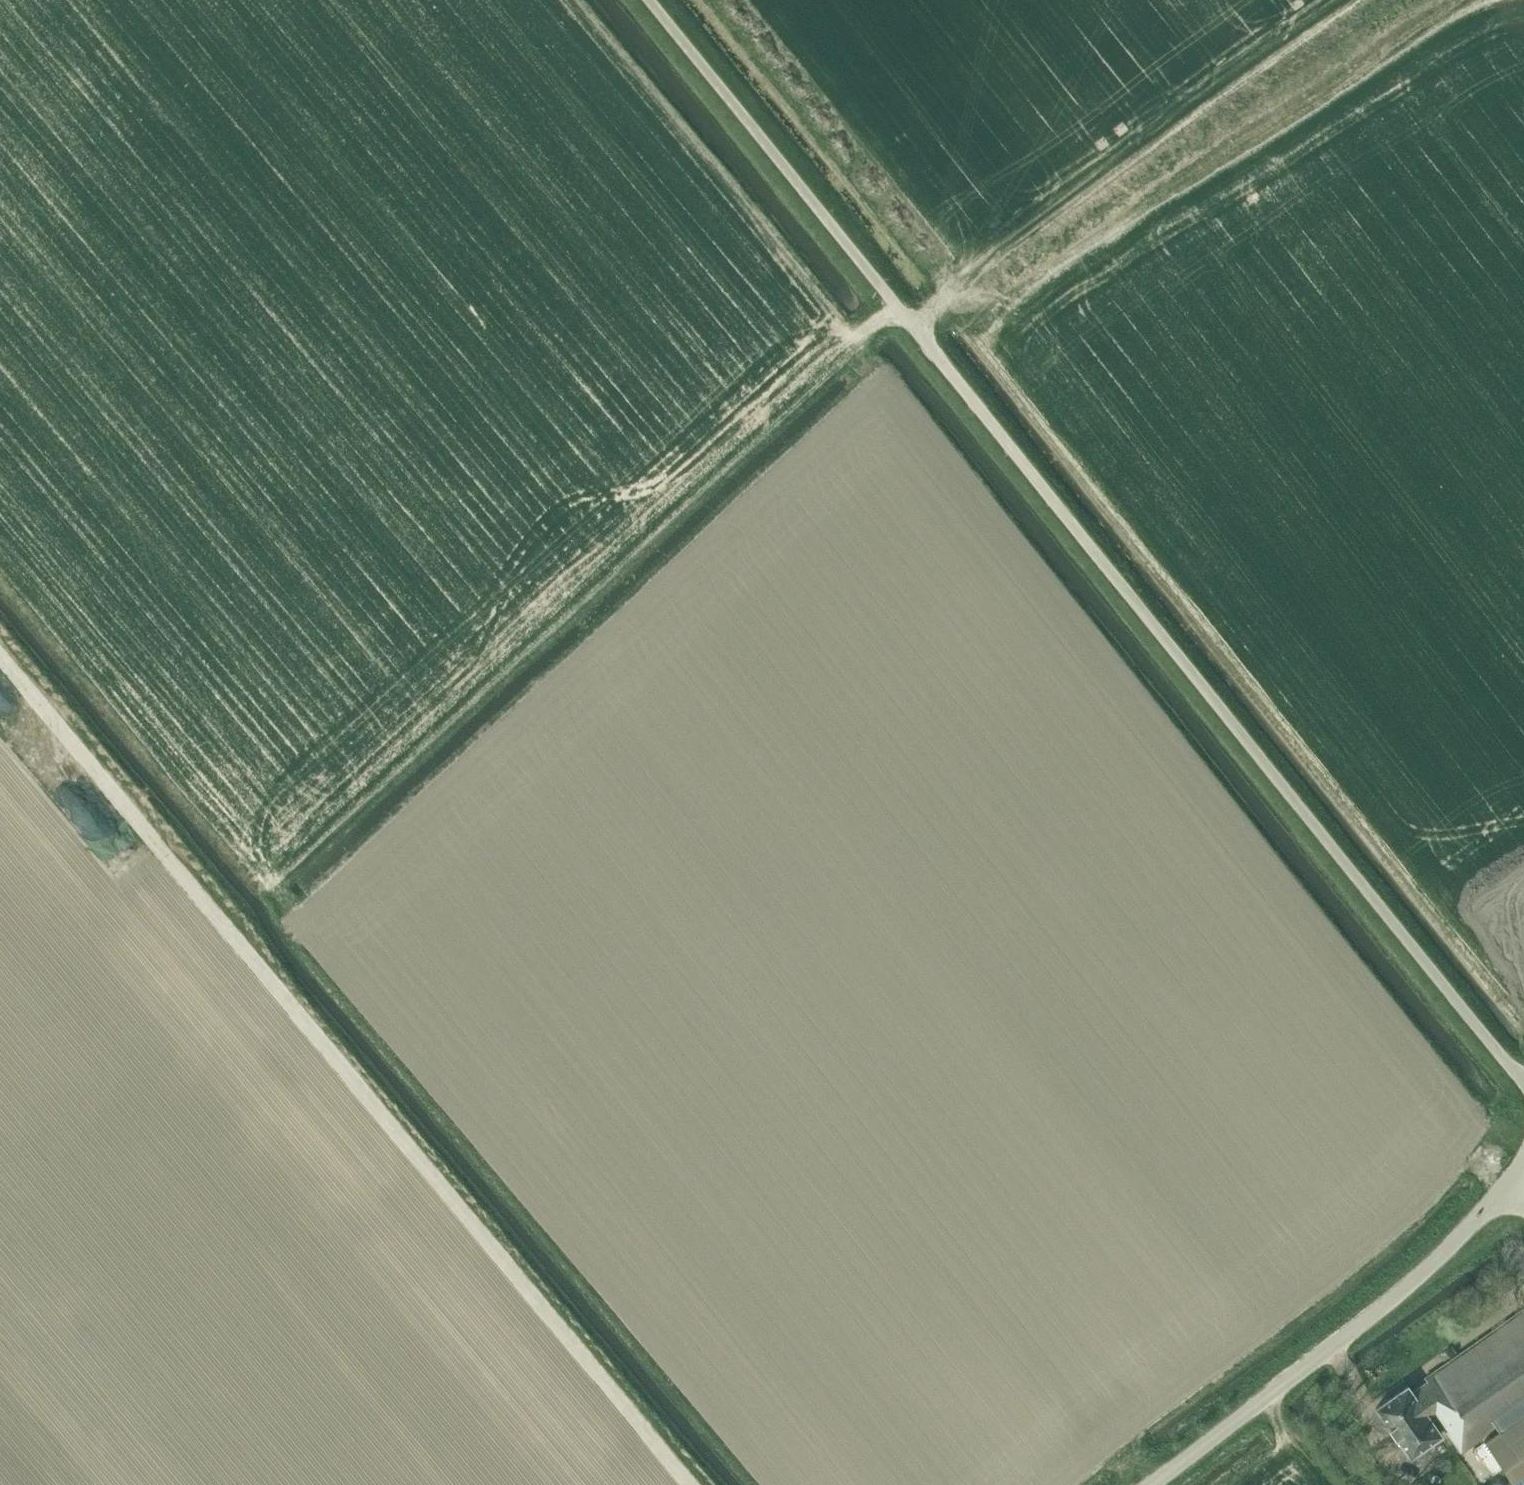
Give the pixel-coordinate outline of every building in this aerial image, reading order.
[(1407,1385),(1375,1407),(1410,1456),(1441,1434),(1432,1422),(1438,1418),(1447,1430),(1461,1451),(1497,1425),(1500,1429),(1473,1448),(1492,1474),(1503,1466),(1516,1484),(1523,1484),(1523,1308),(1424,1378),(1427,1381),(1412,1391),(1407,1385)]
